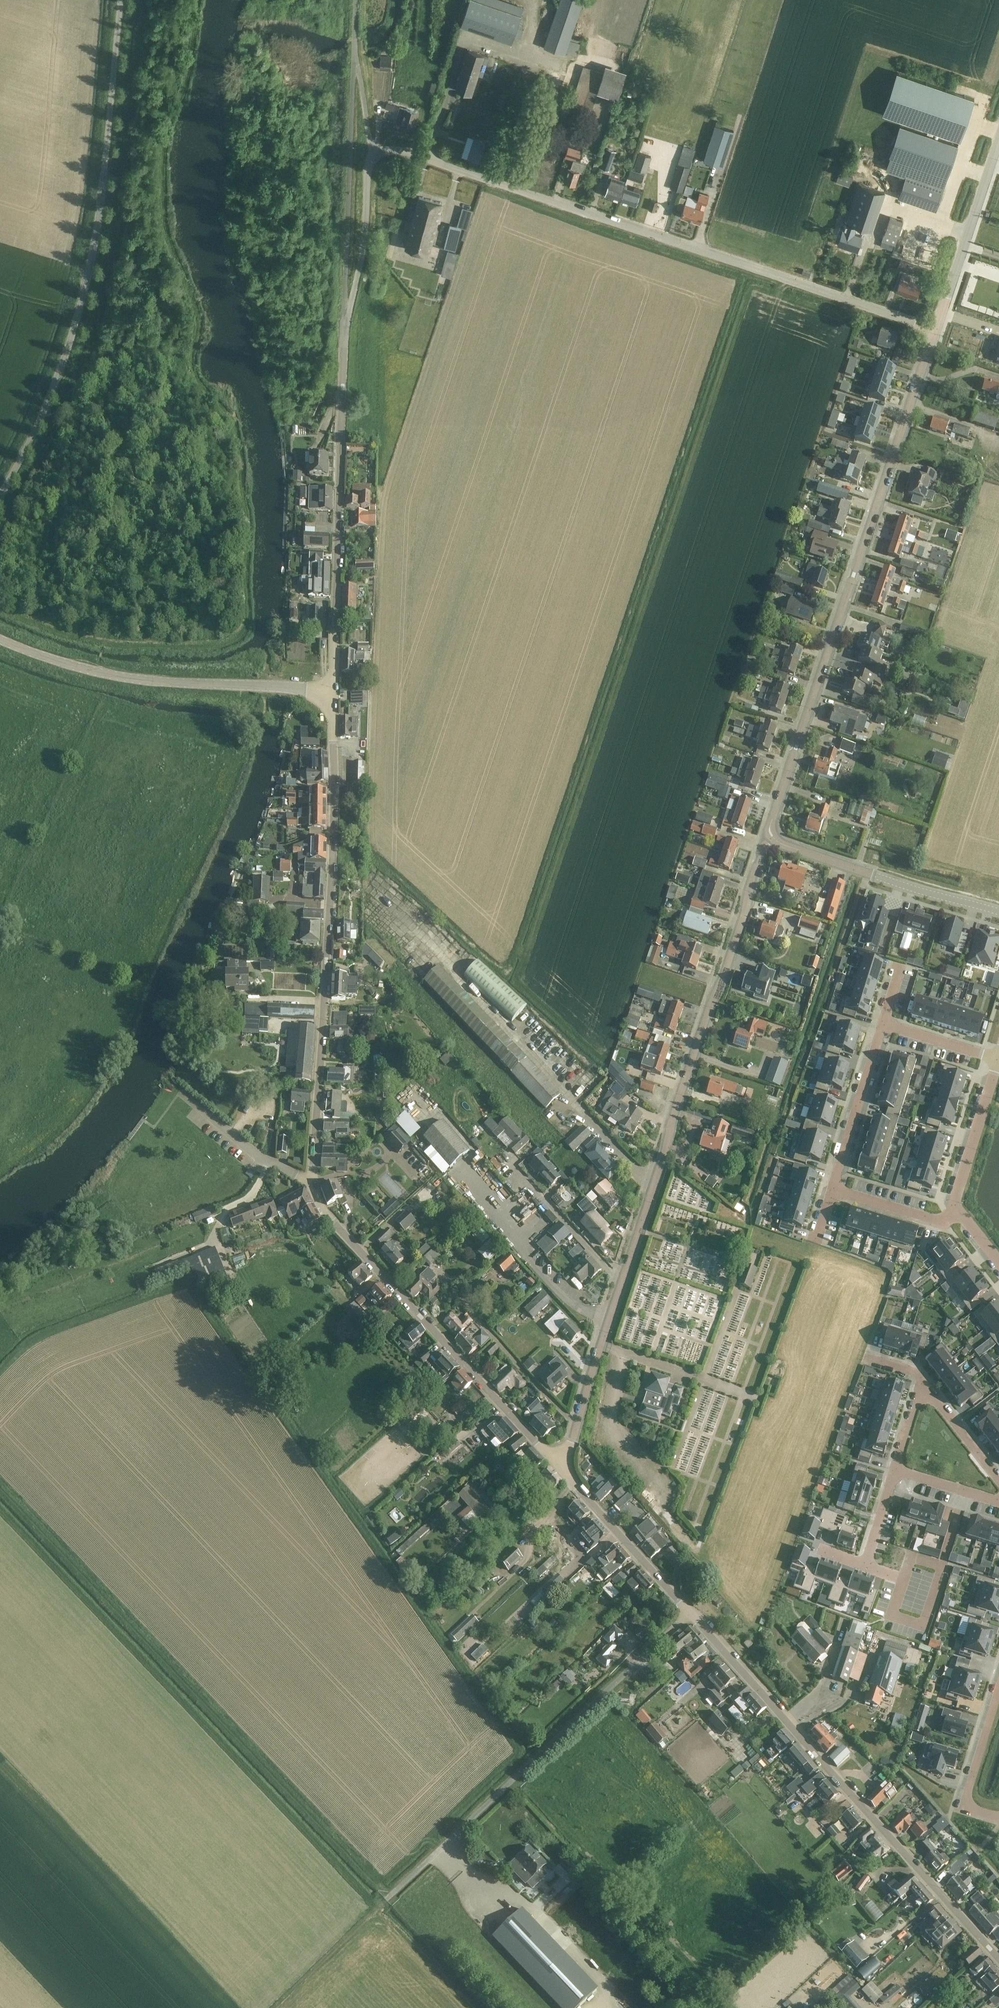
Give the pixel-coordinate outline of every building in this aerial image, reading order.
[(461,25),(512,42),(514,37),(521,39),(524,30),(517,27),(524,7),(502,0),(469,0),(461,25)] [(569,40),(582,0),(559,0),(544,48),(564,55),(565,51),(576,55),(580,43),(569,40)] [(488,56),(478,52),(469,49),(456,88),(466,91),(471,93),(478,73),(482,75),(488,56)] [(381,57),(381,61),(380,69),(390,70),(391,62),(389,62),(390,58),(381,57)] [(597,93),(618,99),(626,72),(606,66),(597,93)] [(573,103),(592,108),(603,72),(584,67),(573,103)] [(896,72),(882,113),(960,140),(974,99),(896,72)] [(438,85),(433,83),(429,95),(434,97),(438,85)] [(502,96),(498,108),(504,110),(508,98),(502,96)] [(387,102),(385,108),(394,111),(395,105),(387,102)] [(417,112),(400,107),(395,122),(401,124),(401,126),(411,129),(417,112)] [(704,161),(712,163),(722,166),(734,131),(716,125),(704,161)] [(890,156),(885,170),(905,177),(943,189),(948,176),(958,146),(949,142),(901,126),(890,156)] [(473,138),(467,158),(479,162),(486,142),(473,138)] [(696,150),(684,146),(670,188),(683,192),(696,150)] [(582,151),(573,148),(569,147),(566,155),(579,159),(582,151)] [(616,151),(608,149),(601,167),(609,170),(616,151)] [(634,168),(647,172),(652,157),(639,153),(634,168)] [(569,167),(567,172),(564,181),(575,185),(579,171),(583,173),(586,164),(573,160),(571,168),(569,167)] [(644,175),(635,172),(630,170),(627,178),(642,182),(644,175)] [(853,178),(840,173),(836,182),(850,187),(853,178)] [(609,176),(606,185),(608,186),(605,195),(620,200),(625,187),(626,181),(609,176)] [(905,177),(898,197),(927,207),(936,210),(943,189),(905,177)] [(843,229),(841,234),(838,243),(857,250),(862,235),(855,233),(857,225),(872,230),(885,193),(858,184),(849,209),(845,208),(842,216),(846,217),(845,221),(846,222),(844,229),(843,229)] [(625,187),(620,200),(635,205),(639,194),(626,189),(627,187),(625,187)] [(681,198),(680,199),(677,208),(683,210),(681,216),(700,223),(709,195),(700,192),(696,203),(698,203),(696,208),(685,204),(686,200),(681,198)] [(419,196),(405,249),(428,254),(442,203),(419,196)] [(658,203),(653,201),(650,210),(655,211),(658,203)] [(895,245),(904,221),(891,217),(883,240),(895,245)] [(444,248),(456,251),(462,228),(450,224),(444,248)] [(900,260),(898,266),(904,268),(906,262),(900,260)] [(900,279),(896,291),(916,298),(920,286),(909,282),(910,277),(902,275),(901,279),(900,279)] [(889,347),(894,348),(898,335),(882,330),(877,346),(888,350),(889,347)] [(855,341),(852,349),(861,351),(863,343),(855,341)] [(896,348),(891,363),(897,365),(898,363),(902,351),(896,348)] [(850,359),(848,366),(855,369),(857,361),(850,359)] [(895,370),(886,367),(879,365),(876,376),(892,381),(895,370)] [(852,376),(855,369),(848,366),(845,374),(852,376)] [(892,381),(876,376),(872,386),(888,391),(892,381)] [(992,394),(997,396),(996,399),(998,400),(998,383),(986,379),(982,391),(992,394)] [(842,383),(840,391),(847,393),(849,385),(842,383)] [(888,391),(872,386),(869,396),(885,402),(888,391)] [(845,397),(838,395),(836,403),(843,405),(845,397)] [(977,407),(971,423),(995,431),(995,430),(998,432),(998,416),(977,407)] [(861,418),(877,424),(881,413),(865,408),(861,418)] [(833,412),(831,420),(837,422),(840,414),(833,412)] [(930,429),(939,433),(945,435),(947,430),(952,432),(952,433),(967,438),(970,430),(934,417),(930,429)] [(858,429),(874,434),(877,424),(861,418),(858,429)] [(835,429),(837,422),(831,420),(828,427),(835,429)] [(854,439),(861,441),(871,445),(874,434),(858,429),(854,439)] [(833,440),(831,446),(847,451),(849,445),(833,440)] [(310,475),(318,475),(328,475),(328,455),(310,455),(310,475)] [(847,468),(861,472),(866,460),(851,455),(847,468)] [(840,479),(848,482),(857,485),(861,472),(847,468),(842,466),(834,463),(826,461),(825,467),(835,470),(835,469),(840,471),(840,470),(842,471),(840,479)] [(909,494),(918,497),(924,499),(930,481),(933,482),(936,474),(931,473),(922,469),(919,476),(914,475),(911,482),(913,482),(909,494)] [(810,470),(807,479),(817,483),(820,474),(810,470)] [(294,472),(293,480),(302,481),(302,472),(294,472)] [(345,504),(345,507),(352,508),(358,508),(364,508),(369,508),(370,508),(370,499),(370,496),(371,486),(363,485),(355,485),(352,485),(352,488),(352,490),(352,499),(347,498),(347,504),(345,504)] [(825,485),(822,494),(844,501),(847,492),(825,485)] [(309,509),(322,510),(332,510),(332,489),(309,488),(309,509)] [(832,515),(846,519),(850,507),(836,502),(832,514),(832,515)] [(828,526),(832,528),(842,531),(846,519),(832,515),(832,514),(827,512),(827,513),(819,510),(817,516),(830,520),(828,526)] [(351,528),(356,528),(370,528),(370,519),(376,519),(376,513),(368,513),(368,514),(361,514),(351,514),(351,528)] [(907,535),(927,542),(929,537),(917,532),(917,531),(909,529),(911,523),(901,519),(896,531),(907,535)] [(820,532),(822,525),(810,521),(808,528),(820,532)] [(959,535),(959,534),(947,530),(945,539),(956,543),(956,542),(959,543),(962,536),(959,535)] [(907,535),(896,531),(893,543),(923,553),(925,549),(905,542),(907,535)] [(811,553),(823,557),(832,561),(837,546),(825,542),(827,536),(815,532),(810,545),(813,546),(811,553)] [(328,547),(328,535),(305,535),(305,547),(328,547)] [(888,555),(898,558),(899,559),(902,552),(921,559),(923,553),(893,543),(888,555)] [(305,577),(305,578),(319,578),(319,582),(330,582),(330,565),(323,565),(321,564),(321,561),(323,561),(324,552),(310,551),(309,561),(311,561),(310,565),(309,565),(309,577),(305,577)] [(902,559),(900,566),(911,569),(914,563),(902,559)] [(356,563),(356,570),(374,570),(374,561),(356,561),(356,563)] [(808,573),(805,583),(811,585),(813,585),(823,589),(827,574),(817,571),(818,568),(816,567),(817,563),(811,561),(810,565),(809,564),(806,572),(808,573)] [(905,589),(907,584),(900,582),(901,581),(892,578),(894,572),(884,568),(880,581),(890,584),(898,587),(905,589)] [(912,578),(915,572),(902,568),(900,574),(912,578)] [(803,580),(792,576),(777,571),(774,579),(790,584),(801,588),(803,580)] [(329,594),(330,582),(319,582),(319,578),(305,578),(305,583),(312,584),(312,589),(309,589),(309,595),(319,595),(319,594),(329,594)] [(890,584),(880,581),(876,593),(886,596),(890,584)] [(784,584),(781,592),(793,597),(795,592),(793,591),(794,588),(784,584)] [(357,587),(351,586),(343,586),(343,611),(356,611),(357,587)] [(872,605),(881,608),(882,608),(886,596),(876,593),(872,605)] [(786,613),(800,618),(810,621),(815,607),(791,599),(786,613)] [(893,604),(898,606),(897,609),(904,611),(907,603),(895,599),(893,604)] [(768,600),(766,607),(772,609),(774,602),(768,600)] [(311,609),(311,622),(320,622),(321,609),(311,609)] [(861,636),(858,648),(882,656),(882,655),(878,654),(880,648),(888,650),(891,640),(886,639),(883,638),(886,628),(887,626),(882,624),(878,623),(874,635),(872,640),(861,636)] [(900,630),(913,634),(914,629),(902,625),(900,630)] [(916,629),(914,634),(923,637),(925,632),(916,629)] [(342,672),(343,672),(354,673),(355,661),(364,661),(364,665),(369,665),(369,668),(367,668),(366,679),(370,679),(371,653),(368,653),(368,645),(358,645),(358,653),(355,653),(355,652),(342,652),(342,672)] [(802,651),(793,648),(791,647),(789,654),(775,649),(773,655),(798,663),(802,651)] [(872,665),(870,671),(885,676),(888,666),(880,663),(882,656),(858,648),(857,648),(862,650),(858,661),(872,665)] [(779,663),(777,670),(794,676),(798,663),(773,655),(771,661),(779,663)] [(741,677),(739,686),(745,688),(748,679),(748,678),(753,680),(756,671),(751,669),(744,667),(741,677)] [(846,682),(871,690),(873,683),(881,686),(885,676),(870,671),(868,677),(855,672),(851,683),(846,682)] [(871,690),(846,682),(842,694),(856,698),(854,704),(868,708),(872,698),(864,696),(866,689),(871,690)] [(769,690),(757,686),(756,691),(760,693),(785,701),(790,689),(772,683),(769,690)] [(351,692),(351,704),(363,704),(363,692),(351,692)] [(758,699),(770,703),(772,703),(770,710),(781,714),(785,701),(760,693),(759,694),(753,692),(752,696),(758,699)] [(950,708),(948,715),(964,720),(969,705),(961,703),(958,711),(950,708)] [(836,706),(830,722),(842,726),(839,733),(849,736),(852,737),(854,730),(862,733),(865,726),(867,718),(859,716),(859,714),(845,710),(836,706)] [(878,714),(875,723),(884,725),(887,717),(878,714)] [(340,737),(351,737),(358,737),(358,718),(344,718),(344,715),(341,715),(341,718),(340,718),(340,737)] [(743,723),(735,720),(733,726),(742,729),(743,723)] [(760,735),(773,739),(777,727),(766,723),(764,729),(762,729),(750,725),(748,731),(760,735)] [(743,736),(745,731),(735,728),(734,733),(743,736)] [(758,748),(759,749),(769,752),(773,739),(760,735),(748,731),(747,737),(758,741),(760,741),(758,748)] [(841,740),(840,743),(838,751),(853,755),(856,745),(841,740)] [(813,773),(827,778),(836,781),(840,767),(834,765),(838,751),(830,748),(826,761),(818,758),(813,773)] [(936,752),(932,765),(945,770),(949,757),(936,752)] [(312,754),(313,771),(328,771),(327,753),(312,754)] [(743,758),(739,771),(747,773),(760,777),(764,765),(755,762),(753,761),(743,758)] [(351,763),(351,784),(365,784),(366,763),(351,763)] [(732,769),(730,774),(737,776),(737,777),(741,779),(740,784),(745,786),(747,787),(756,790),(760,777),(747,773),(739,771),(732,769)] [(318,783),(328,782),(328,771),(313,771),(313,772),(307,772),(307,785),(318,785),(318,783)] [(710,773),(708,780),(726,786),(728,779),(710,773)] [(716,784),(713,796),(728,800),(731,789),(716,784)] [(346,800),(348,800),(355,801),(356,789),(347,788),(346,800)] [(326,790),(316,790),(310,790),(310,797),(306,797),(306,793),(299,793),(299,800),(300,800),(326,801),(326,790)] [(730,799),(730,801),(734,803),(732,811),(736,813),(747,816),(752,803),(741,799),(742,798),(737,797),(732,795),(730,799)] [(326,810),(326,801),(300,800),(300,805),(309,805),(309,810),(326,810)] [(847,814),(860,818),(862,819),(860,824),(867,826),(870,818),(875,820),(877,812),(850,803),(847,814)] [(829,807),(822,805),(818,817),(810,815),(805,829),(819,834),(824,820),(825,820),(829,807)] [(288,815),(288,820),(326,820),(326,810),(309,810),(301,810),(301,815),(288,815)] [(713,818),(698,812),(695,820),(710,825),(713,818)] [(724,819),(722,824),(722,825),(732,828),(732,827),(742,830),(747,816),(736,813),(733,822),(724,819)] [(326,820),(288,820),(287,820),(287,826),(305,827),(305,824),(309,824),(309,830),(326,830),(326,820)] [(700,824),(697,833),(714,839),(718,830),(700,824)] [(308,842),(294,848),(293,854),(299,854),(301,855),(301,850),(326,850),(327,841),(325,841),(325,838),(323,837),(315,836),(315,841),(308,840),(308,842)] [(725,844),(722,853),(733,857),(738,843),(728,840),(728,839),(718,836),(717,841),(725,844)] [(305,860),(306,860),(326,861),(326,850),(301,850),(301,855),(299,854),(299,866),(305,866),(305,860)] [(733,857),(722,853),(719,862),(711,859),(709,865),(718,869),(719,867),(729,871),(733,857)] [(705,869),(707,861),(695,858),(693,865),(705,869)] [(305,898),(324,899),(325,886),(323,886),(323,881),(325,881),(326,861),(310,860),(306,860),(305,872),(316,872),(315,887),(303,886),(303,878),(301,878),(299,893),(302,894),(302,896),(302,897),(303,897),(305,898)] [(281,872),(291,872),(291,861),(281,861),(281,872)] [(783,865),(778,879),(788,882),(791,884),(794,876),(806,880),(808,871),(791,865),(791,867),(783,865)] [(714,875),(704,872),(702,871),(698,883),(709,887),(707,892),(720,896),(724,885),(712,880),(714,875)] [(283,872),(273,872),(273,883),(283,883),(283,872)] [(674,879),(675,879),(675,880),(688,885),(691,878),(677,873),(677,874),(675,873),(674,879)] [(248,901),(248,917),(259,917),(259,913),(260,902),(269,902),(270,890),(270,878),(260,878),(254,878),(253,902),(248,901)] [(832,879),(820,919),(833,923),(846,883),(832,879)] [(694,898),(691,907),(703,911),(706,904),(717,908),(720,896),(707,892),(697,889),(694,898)] [(667,899),(668,899),(673,901),(676,894),(670,891),(667,899)] [(787,893),(786,896),(788,898),(791,899),(794,897),(794,894),(793,892),(790,891),(787,893)] [(868,898),(860,922),(871,925),(865,945),(878,949),(888,914),(882,912),(884,903),(868,898)] [(304,919),(323,920),(324,910),(304,909),(304,904),(288,903),(287,912),(295,912),(295,914),(304,914),(304,919)] [(691,907),(689,914),(688,913),(683,927),(707,935),(712,921),(701,917),(703,911),(691,907)] [(759,936),(769,939),(773,941),(774,937),(779,938),(783,936),(784,932),(782,928),(779,927),(783,914),(776,911),(772,924),(764,922),(759,936)] [(927,933),(932,918),(924,916),(924,915),(917,913),(916,913),(909,911),(907,917),(901,915),(895,933),(902,935),(905,927),(927,933)] [(802,917),(798,928),(817,935),(821,924),(802,917)] [(284,936),(294,937),(295,921),(285,920),(284,936)] [(949,922),(947,921),(940,943),(955,948),(954,953),(962,955),(967,939),(960,936),(963,926),(956,924),(957,922),(949,920),(949,922)] [(338,922),(338,941),(350,941),(350,940),(350,932),(356,932),(357,932),(358,923),(350,922),(348,922),(338,922)] [(301,943),(309,943),(319,943),(320,923),(302,923),(302,930),(297,929),(296,942),(301,942),(301,943)] [(970,964),(979,967),(980,964),(992,968),(995,958),(998,959),(998,954),(998,948),(998,944),(998,940),(992,938),(993,936),(993,935),(988,934),(987,934),(987,937),(979,934),(970,964)] [(656,936),(653,944),(660,946),(662,938),(656,936)] [(363,942),(362,960),(365,960),(366,949),(369,952),(367,955),(373,962),(378,957),(363,942)] [(669,949),(699,960),(702,950),(680,943),(679,946),(671,943),(669,949)] [(650,959),(649,959),(658,962),(660,956),(662,950),(653,947),(653,948),(650,959)] [(682,965),(686,966),(696,970),(699,960),(669,949),(667,956),(675,958),(675,957),(684,960),(682,965)] [(819,959),(813,957),(810,967),(816,969),(819,959)] [(865,959),(862,970),(879,975),(882,965),(882,966),(883,965),(865,959)] [(915,959),(913,966),(922,969),(925,962),(915,959)] [(527,1005),(479,960),(464,977),(512,1021),(527,1005)] [(266,961),(260,962),(260,971),(274,971),(274,961),(266,961)] [(247,962),(237,962),(227,962),(227,963),(228,963),(228,971),(226,971),(226,989),(235,989),(235,992),(249,991),(248,970),(246,970),(246,962),(247,962)] [(439,967),(431,974),(424,981),(546,1109),(561,1095),(526,1059),(526,1058),(439,967)] [(777,973),(757,967),(754,976),(747,974),(741,990),(755,995),(754,998),(767,1003),(777,973)] [(859,969),(856,979),(876,985),(879,975),(862,970),(859,969)] [(333,975),(332,987),(358,988),(358,981),(355,981),(355,975),(349,975),(350,972),(345,972),(333,971),(333,973),(333,975)] [(804,976),(802,981),(801,985),(810,988),(813,979),(804,976)] [(854,978),(851,989),(855,990),(873,996),(876,985),(856,979),(854,978)] [(371,986),(367,989),(372,996),(376,994),(371,986)] [(640,986),(637,995),(652,1000),(655,991),(640,986)] [(332,999),(343,999),(346,999),(346,996),(357,997),(358,988),(332,987),(332,999)] [(855,990),(852,1000),(870,1005),(873,996),(855,990)] [(928,1002),(923,1020),(934,1024),(939,1006),(941,1001),(929,998),(929,997),(928,1002)] [(664,999),(662,1005),(659,1014),(668,1017),(679,1021),(683,1007),(673,1004),(673,1003),(664,999)] [(917,999),(911,1017),(912,1017),(916,1018),(916,1020),(921,1021),(922,1020),(923,1020),(928,1002),(917,999)] [(845,1008),(843,1015),(855,1019),(857,1013),(867,1016),(867,1015),(870,1005),(852,1000),(849,1010),(845,1008)] [(314,1019),(315,1007),(246,1004),(245,1016),(314,1019)] [(950,1009),(944,1027),(955,1030),(962,1008),(951,1004),(949,1009),(950,1009)] [(939,1006),(934,1024),(944,1027),(950,1009),(949,1009),(939,1006)] [(962,1008),(955,1030),(966,1034),(972,1016),(974,1011),(973,1011),(962,1008)] [(641,1019),(633,1017),(629,1016),(626,1025),(637,1029),(641,1019)] [(972,1016),(966,1034),(967,1034),(966,1035),(972,1037),(972,1036),(977,1037),(983,1019),(972,1016)] [(679,1021),(668,1017),(665,1026),(656,1023),(654,1029),(664,1032),(664,1031),(674,1034),(679,1021)] [(838,1017),(835,1024),(839,1025),(836,1035),(835,1036),(857,1042),(861,1030),(848,1026),(850,1021),(838,1017)] [(260,1019),(243,1018),(242,1034),(259,1035),(260,1019)] [(734,1045),(743,1048),(747,1049),(752,1036),(753,1036),(758,1022),(750,1020),(746,1032),(738,1030),(734,1045)] [(311,1084),(316,1029),(291,1027),(287,1068),(281,1068),(281,1072),(287,1073),(288,1069),(295,1070),(294,1082),(311,1084)] [(343,1051),(351,1052),(352,1029),(331,1028),(330,1038),(343,1039),(343,1051)] [(635,1039),(642,1041),(647,1042),(650,1035),(638,1031),(635,1039)] [(831,1037),(827,1052),(839,1056),(840,1053),(841,1050),(854,1054),(857,1042),(835,1036),(836,1035),(832,1034),(831,1037)] [(816,1038),(813,1048),(818,1050),(822,1039),(816,1038)] [(649,1045),(645,1056),(654,1059),(665,1062),(670,1048),(660,1044),(660,1043),(650,1040),(649,1045)] [(448,1052),(440,1060),(445,1066),(454,1058),(448,1052)] [(824,1060),(821,1071),(846,1079),(850,1067),(837,1063),(839,1058),(826,1054),(824,1060)] [(893,1054),(889,1067),(912,1074),(916,1061),(893,1054)] [(642,1064),(641,1070),(650,1073),(650,1072),(661,1075),(665,1062),(654,1059),(645,1056),(644,1060),(642,1064)] [(766,1083),(781,1088),(789,1065),(774,1059),(766,1083)] [(328,1082),(338,1083),(343,1084),(343,1085),(353,1085),(354,1066),(342,1065),(341,1071),(329,1070),(328,1082)] [(945,1073),(941,1084),(963,1090),(967,1078),(956,1075),(957,1069),(945,1066),(943,1073),(945,1073)] [(889,1067),(885,1079),(908,1086),(912,1074),(889,1067)] [(623,1071),(621,1074),(615,1080),(624,1088),(630,1083),(632,1080),(623,1071)] [(821,1071),(815,1089),(828,1093),(830,1087),(842,1091),(846,1079),(821,1071)] [(619,1094),(620,1092),(621,1091),(607,1078),(602,1084),(612,1093),(613,1092),(614,1092),(611,1097),(613,1098),(603,1112),(620,1123),(619,1125),(631,1133),(632,1132),(633,1133),(638,1126),(636,1125),(642,1116),(630,1108),(629,1109),(620,1102),(623,1097),(619,1094)] [(707,1094),(716,1097),(720,1098),(723,1090),(734,1094),(737,1085),(720,1080),(719,1081),(712,1079),(707,1094)] [(885,1079),(881,1092),(904,1099),(908,1086),(885,1079)] [(640,1089),(653,1093),(655,1086),(643,1081),(640,1089)] [(263,1084),(259,1089),(264,1093),(268,1088),(263,1084)] [(939,1095),(939,1096),(959,1102),(963,1090),(941,1084),(941,1085),(942,1085),(939,1095)] [(739,1096),(744,1098),(747,1090),(742,1088),(739,1096)] [(305,1102),(310,1103),(311,1092),(293,1091),(292,1101),(291,1112),(304,1113),(305,1102)] [(810,1108),(810,1109),(834,1116),(837,1105),(825,1101),(827,1095),(815,1091),(813,1098),(815,1098),(812,1109),(810,1108)] [(881,1092),(877,1105),(888,1108),(886,1115),(898,1118),(904,1099),(881,1092)] [(333,1119),(340,1119),(340,1120),(355,1121),(355,1115),(347,1114),(347,1103),(346,1101),(341,1101),(342,1094),(327,1093),(326,1111),(334,1112),(333,1119)] [(932,1106),(932,1107),(935,1108),(956,1114),(959,1102),(939,1096),(936,1107),(932,1106)] [(932,1107),(926,1125),(939,1129),(941,1123),(952,1127),(956,1114),(935,1108),(932,1107)] [(810,1109),(804,1126),(817,1129),(818,1124),(830,1127),(831,1127),(830,1127),(834,1116),(810,1109)] [(397,1115),(400,1119),(397,1122),(411,1137),(419,1129),(405,1114),(404,1115),(401,1112),(397,1115)] [(386,1115),(380,1119),(388,1128),(393,1124),(386,1115)] [(885,1120),(874,1117),(869,1130),(893,1137),(898,1118),(886,1115),(885,1120)] [(488,1121),(484,1124),(492,1133),(497,1138),(503,1133),(512,1141),(513,1140),(515,1142),(510,1147),(516,1153),(523,1146),(529,1141),(508,1118),(505,1121),(499,1127),(491,1118),(488,1121)] [(336,1136),(339,1136),(348,1137),(350,1123),(325,1121),(324,1131),(337,1132),(336,1136)] [(425,1155),(442,1175),(469,1151),(442,1121),(424,1137),(433,1148),(425,1155)] [(700,1146),(713,1151),(721,1153),(726,1138),(725,1138),(729,1126),(716,1122),(712,1134),(705,1132),(700,1146)] [(734,1126),(731,1133),(752,1141),(754,1133),(734,1126)] [(804,1126),(799,1143),(823,1150),(826,1140),(827,1140),(827,1139),(815,1135),(817,1129),(804,1126)] [(582,1128),(565,1143),(573,1152),(590,1136),(582,1128)] [(255,1140),(254,1141),(258,1142),(264,1144),(268,1132),(258,1129),(255,1140)] [(920,1146),(920,1147),(943,1154),(947,1142),(936,1138),(938,1133),(925,1129),(924,1133),(920,1146)] [(870,1130),(866,1143),(889,1150),(893,1138),(870,1130)] [(396,1133),(387,1141),(399,1154),(408,1147),(396,1133)] [(591,1137),(582,1145),(588,1152),(597,1143),(591,1137)] [(280,1138),(279,1153),(287,1153),(288,1139),(280,1138)] [(799,1143),(794,1161),(806,1164),(808,1158),(820,1162),(820,1161),(823,1150),(799,1143)] [(861,1155),(861,1156),(885,1163),(889,1150),(866,1143),(862,1155),(861,1155)] [(586,1155),(609,1179),(620,1169),(603,1151),(604,1150),(598,1144),(586,1155)] [(324,1145),(323,1154),(333,1155),(335,1155),(347,1156),(348,1147),(342,1146),(336,1146),(333,1146),(324,1145)] [(920,1147),(916,1158),(940,1166),(943,1154),(920,1147)] [(530,1165),(529,1166),(537,1175),(539,1173),(551,1186),(559,1179),(560,1178),(555,1172),(557,1170),(554,1166),(550,1162),(548,1164),(546,1162),(542,1158),(542,1157),(541,1157),(540,1155),(530,1165)] [(322,1167),(337,1168),(337,1171),(347,1171),(348,1158),(323,1156),(322,1167)] [(861,1156),(858,1169),(881,1176),(885,1163),(861,1156)] [(913,1169),(913,1170),(936,1177),(940,1166),(916,1158),(916,1159),(918,1160),(915,1170),(913,1169)] [(913,1170),(907,1188),(920,1192),(921,1187),(932,1190),(936,1177),(913,1170)] [(817,1178),(817,1177),(800,1172),(797,1182),(814,1187),(817,1178)] [(710,1176),(705,1183),(713,1189),(718,1182),(710,1176)] [(360,1185),(357,1188),(359,1190),(361,1193),(372,1183),(368,1178),(361,1184),(360,1185)] [(594,1190),(604,1201),(611,1208),(619,1201),(608,1190),(612,1187),(606,1180),(594,1190)] [(811,1198),(814,1187),(797,1182),(793,1192),(811,1198)] [(337,1183),(321,1189),(327,1205),(343,1198),(337,1183)] [(283,1206),(276,1210),(280,1218),(288,1214),(290,1218),(301,1212),(313,1204),(304,1189),(293,1195),(281,1202),(283,1206)] [(592,1192),(586,1197),(593,1203),(598,1199),(592,1192)] [(808,1208),(811,1198),(793,1192),(791,1202),(790,1202),(808,1208)] [(557,1194),(551,1199),(557,1206),(563,1201),(557,1194)] [(394,1198),(380,1211),(387,1218),(400,1205),(394,1198)] [(601,1246),(612,1236),(607,1229),(609,1227),(594,1211),(596,1210),(586,1199),(581,1204),(582,1205),(588,1217),(581,1224),(601,1246)] [(228,1215),(233,1227),(254,1218),(253,1217),(258,1215),(260,1217),(266,1214),(268,1218),(277,1214),(272,1200),(247,1209),(247,1208),(228,1215)] [(805,1218),(808,1208),(790,1202),(791,1202),(786,1200),(783,1211),(784,1211),(787,1212),(787,1213),(805,1218)] [(219,1213),(216,1204),(192,1215),(196,1223),(209,1217),(219,1213)] [(313,1204),(301,1212),(308,1226),(312,1224),(321,1219),(313,1204)] [(840,1226),(857,1232),(863,1214),(862,1213),(862,1212),(857,1210),(856,1212),(851,1210),(849,1216),(844,1214),(840,1226)] [(416,1221),(406,1211),(395,1222),(405,1232),(416,1221)] [(557,1220),(549,1211),(545,1215),(553,1224),(557,1220)] [(784,1211),(779,1229),(793,1234),(795,1226),(802,1228),(802,1227),(805,1218),(787,1213),(787,1212),(784,1211)] [(863,1214),(857,1232),(868,1235),(874,1217),(863,1214)] [(874,1217),(868,1235),(879,1238),(878,1241),(885,1220),(874,1217)] [(889,1244),(890,1244),(896,1224),(885,1220),(878,1241),(889,1244)] [(554,1228),(549,1233),(558,1243),(569,1234),(559,1224),(554,1228)] [(889,1244),(888,1246),(900,1250),(907,1227),(896,1224),(890,1244),(889,1244)] [(907,1227),(900,1250),(911,1253),(918,1230),(917,1230),(913,1229),(913,1228),(908,1226),(907,1227)] [(229,1227),(221,1230),(226,1245),(234,1242),(229,1227)] [(394,1236),(388,1230),(377,1241),(383,1246),(394,1236)] [(241,1236),(236,1241),(240,1245),(245,1240),(241,1236)] [(932,1246),(923,1253),(935,1268),(957,1250),(949,1240),(941,1246),(938,1248),(934,1244),(932,1246)] [(501,1251),(491,1241),(479,1253),(488,1264),(501,1251)] [(394,1268),(401,1261),(403,1259),(390,1244),(388,1246),(381,1253),(394,1268)] [(204,1285),(205,1286),(228,1277),(216,1248),(181,1262),(180,1261),(156,1271),(159,1280),(191,1268),(193,1273),(196,1272),(202,1287),(204,1285)] [(957,1250),(935,1268),(947,1283),(957,1274),(955,1271),(954,1270),(965,1261),(957,1250)] [(579,1266),(573,1272),(582,1282),(588,1276),(592,1279),(601,1270),(588,1256),(583,1251),(574,1260),(579,1266)] [(244,1254),(232,1258),(234,1262),(245,1258),(244,1254)] [(728,1261),(737,1264),(740,1257),(730,1254),(728,1261)] [(520,1268),(508,1255),(497,1265),(509,1278),(520,1268)] [(888,1263),(886,1269),(888,1270),(892,1274),(895,1265),(894,1264),(894,1265),(888,1263)] [(355,1282),(360,1287),(364,1283),(365,1283),(372,1276),(360,1264),(348,1274),(355,1282)] [(757,1269),(746,1265),(739,1285),(750,1290),(757,1269)] [(341,1266),(336,1270),(340,1276),(346,1272),(341,1266)] [(957,1274),(947,1283),(958,1297),(981,1280),(972,1270),(961,1279),(957,1274)] [(426,1272),(412,1285),(406,1290),(413,1298),(421,1292),(429,1301),(441,1289),(437,1284),(432,1288),(424,1278),(428,1274),(426,1272)] [(531,1280),(527,1284),(531,1289),(536,1285),(531,1280)] [(981,1280),(958,1297),(970,1312),(981,1304),(977,1300),(989,1291),(981,1280)] [(381,1284),(372,1292),(366,1297),(375,1306),(378,1303),(381,1306),(392,1296),(381,1284)] [(543,1294),(525,1311),(534,1319),(551,1303),(543,1294)] [(366,1301),(362,1296),(356,1302),(360,1306),(366,1301)] [(434,1297),(429,1301),(433,1305),(438,1301),(434,1297)] [(356,1302),(351,1306),(361,1317),(365,1313),(356,1302)] [(973,1315),(985,1330),(998,1319),(998,1303),(998,1302),(987,1311),(983,1307),(973,1315)] [(560,1311),(544,1326),(554,1337),(561,1331),(564,1335),(571,1342),(581,1333),(574,1326),(562,1313),(560,1311)] [(452,1314),(451,1315),(444,1322),(458,1337),(473,1322),(468,1317),(462,1324),(452,1314)] [(985,1330),(996,1345),(998,1343),(998,1319),(985,1330)] [(417,1324),(410,1330),(405,1335),(413,1343),(425,1332),(417,1324)] [(894,1351),(901,1329),(884,1324),(880,1336),(886,1338),(884,1347),(894,1351)] [(481,1348),(489,1342),(491,1340),(481,1329),(480,1331),(474,1325),(456,1341),(468,1355),(479,1346),(481,1348)] [(894,1351),(904,1354),(911,1332),(901,1329),(894,1351)] [(928,1337),(911,1332),(904,1354),(915,1358),(918,1348),(924,1350),(928,1337)] [(494,1344),(486,1351),(491,1356),(498,1349),(494,1344)] [(928,1363),(935,1372),(952,1358),(942,1344),(932,1352),(935,1357),(928,1363)] [(428,1352),(420,1360),(417,1362),(422,1367),(432,1357),(428,1352)] [(432,1357),(437,1363),(439,1361),(442,1358),(437,1353),(432,1357)] [(444,1367),(442,1369),(435,1375),(444,1384),(451,1377),(449,1375),(458,1367),(446,1354),(439,1361),(444,1367)] [(987,1356),(980,1361),(983,1365),(990,1360),(987,1356)] [(531,1358),(523,1365),(527,1369),(534,1363),(531,1358)] [(551,1368),(539,1379),(551,1391),(567,1376),(564,1372),(562,1370),(565,1366),(558,1358),(549,1366),(551,1368)] [(935,1372),(941,1381),(957,1368),(951,1360),(953,1359),(952,1358),(935,1372)] [(510,1367),(501,1375),(503,1377),(493,1385),(499,1393),(508,1386),(511,1390),(515,1387),(519,1392),(528,1385),(517,1372),(515,1374),(510,1367)] [(948,1389),(962,1378),(956,1370),(958,1368),(957,1368),(941,1381),(948,1389)] [(472,1382),(462,1371),(454,1379),(456,1381),(453,1384),(460,1393),(464,1389),(464,1390),(472,1382)] [(639,1415),(648,1419),(659,1422),(661,1415),(670,1418),(672,1412),(670,1411),(674,1397),(680,1399),(684,1390),(668,1384),(670,1379),(651,1373),(645,1392),(649,1393),(645,1405),(643,1404),(639,1415)] [(948,1389),(954,1397),(968,1386),(962,1378),(948,1389)] [(882,1381),(879,1391),(901,1398),(904,1387),(882,1381)] [(968,1386),(954,1397),(954,1398),(961,1407),(969,1400),(973,1405),(983,1398),(972,1383),(968,1386)] [(879,1391),(876,1401),(898,1408),(901,1398),(879,1391)] [(424,1395),(419,1400),(422,1404),(428,1398),(424,1395)] [(464,1398),(451,1409),(457,1416),(470,1404),(464,1398)] [(538,1418),(535,1420),(531,1425),(543,1438),(549,1432),(553,1436),(558,1432),(543,1417),(547,1413),(539,1404),(540,1403),(535,1399),(525,1408),(530,1413),(531,1411),(538,1418)] [(873,1410),(873,1411),(895,1418),(898,1408),(876,1401),(881,1403),(878,1412),(873,1410)] [(397,1421),(404,1429),(421,1414),(414,1405),(397,1421)] [(982,1434),(982,1433),(996,1422),(990,1414),(993,1411),(989,1405),(979,1413),(983,1418),(975,1424),(982,1434)] [(873,1411),(870,1421),(892,1427),(895,1418),(873,1411)] [(488,1429),(483,1434),(489,1442),(496,1450),(502,1445),(503,1446),(511,1438),(518,1432),(506,1418),(499,1425),(498,1425),(496,1422),(497,1421),(497,1420),(490,1427),(488,1428),(488,1429)] [(870,1421),(867,1430),(889,1437),(892,1427),(870,1421)] [(982,1433),(989,1441),(998,1433),(998,1426),(996,1422),(982,1433)] [(867,1430),(867,1431),(872,1432),(869,1442),(886,1447),(889,1437),(867,1430)] [(995,1450),(998,1447),(998,1433),(989,1441),(995,1450)] [(521,1436),(510,1446),(515,1453),(527,1443),(521,1436)] [(450,1455),(458,1449),(461,1446),(456,1440),(455,1441),(452,1438),(442,1446),(450,1455)] [(861,1451),(859,1457),(870,1461),(872,1455),(883,1458),(886,1447),(869,1442),(864,1440),(861,1451)] [(515,1458),(512,1461),(517,1465),(521,1470),(522,1470),(528,1477),(532,1474),(538,1469),(536,1467),(544,1460),(533,1448),(525,1455),(522,1451),(516,1456),(517,1456),(515,1458)] [(542,1486),(549,1493),(562,1481),(550,1467),(542,1475),(547,1481),(542,1486)] [(851,1483),(851,1484),(873,1490),(876,1480),(866,1476),(867,1470),(856,1467),(854,1473),(858,1475),(855,1485),(851,1483)] [(597,1482),(592,1487),(596,1491),(593,1494),(600,1502),(606,1496),(612,1491),(608,1487),(604,1483),(601,1479),(597,1482)] [(851,1484),(848,1493),(869,1500),(872,1491),(873,1491),(873,1490),(851,1484)] [(624,1485),(623,1486),(614,1494),(620,1501),(628,1494),(630,1492),(624,1485)] [(818,1485),(816,1492),(822,1494),(824,1487),(818,1485)] [(459,1496),(470,1507),(458,1517),(464,1523),(468,1528),(479,1518),(488,1509),(481,1502),(468,1488),(459,1496)] [(845,1504),(843,1510),(848,1512),(854,1514),(856,1508),(866,1511),(869,1500),(848,1493),(848,1494),(845,1504)] [(615,1505),(613,1506),(624,1518),(626,1517),(630,1513),(624,1507),(633,1499),(628,1494),(620,1501),(615,1505)] [(569,1510),(580,1522),(590,1514),(579,1502),(569,1510)] [(916,1526),(923,1505),(912,1502),(909,1512),(903,1510),(899,1521),(916,1526)] [(933,1507),(933,1508),(923,1505),(916,1526),(917,1527),(918,1522),(928,1525),(933,1507)] [(941,1521),(944,1511),(933,1507),(928,1525),(938,1528),(936,1535),(945,1538),(950,1524),(941,1521)] [(810,1516),(803,1536),(814,1541),(819,1529),(829,1532),(836,1514),(823,1510),(820,1519),(810,1516)] [(836,1514),(829,1532),(840,1536),(837,1545),(853,1550),(857,1539),(852,1537),(855,1530),(846,1526),(848,1519),(836,1514)] [(977,1540),(982,1522),(972,1519),(971,1520),(966,1537),(977,1540)] [(455,1524),(450,1520),(446,1527),(451,1530),(455,1524)] [(632,1533),(630,1534),(633,1537),(641,1547),(650,1539),(657,1532),(647,1520),(644,1523),(640,1527),(639,1526),(632,1533)] [(609,1535),(596,1521),(587,1529),(587,1528),(574,1540),(587,1554),(600,1543),(609,1535)] [(982,1523),(983,1523),(982,1522),(977,1540),(987,1543),(992,1526),(982,1523)] [(430,1529),(426,1525),(397,1552),(401,1556),(430,1529)] [(998,1541),(998,1528),(992,1526),(987,1543),(997,1546),(996,1551),(998,1541)] [(394,1533),(386,1539),(391,1545),(402,1537),(399,1531),(395,1534),(394,1533)] [(520,1538),(517,1534),(502,1547),(506,1552),(520,1538)] [(651,1558),(660,1550),(657,1546),(663,1540),(657,1534),(642,1547),(651,1558)] [(603,1557),(598,1561),(605,1569),(610,1564),(609,1564),(624,1551),(618,1544),(610,1551),(609,1552),(606,1554),(603,1557)] [(921,1548),(919,1553),(926,1555),(929,1548),(922,1545),(921,1548)] [(666,1552),(665,1554),(675,1566),(676,1566),(683,1559),(672,1547),(666,1552)] [(513,1548),(499,1561),(509,1572),(523,1558),(513,1548)] [(799,1548),(790,1571),(799,1574),(793,1588),(802,1591),(811,1567),(805,1565),(810,1552),(799,1548)] [(605,1569),(598,1574),(604,1581),(621,1566),(623,1565),(630,1558),(624,1551),(609,1564),(610,1564),(605,1569)] [(962,1557),(959,1565),(967,1568),(970,1560),(962,1557)] [(402,1559),(396,1563),(402,1569),(401,1569),(413,1583),(418,1578),(402,1559)] [(688,1559),(685,1562),(690,1568),(693,1566),(688,1559)] [(811,1567),(802,1591),(810,1594),(815,1581),(824,1584),(831,1564),(821,1560),(817,1569),(811,1567)] [(633,1563),(625,1571),(630,1576),(638,1569),(633,1563)] [(831,1564),(824,1584),(833,1587),(828,1601),(836,1604),(844,1579),(838,1577),(842,1568),(831,1564)] [(545,1568),(543,1566),(535,1573),(540,1578),(548,1571),(545,1568)] [(655,1584),(642,1571),(642,1570),(634,1577),(635,1578),(628,1585),(634,1592),(642,1585),(647,1591),(655,1584)] [(844,1579),(836,1604),(843,1607),(848,1593),(857,1596),(864,1576),(854,1572),(851,1581),(844,1579)] [(864,1576),(857,1596),(866,1599),(861,1613),(869,1616),(878,1592),(872,1589),(875,1580),(864,1576)] [(560,1577),(555,1582),(558,1586),(564,1581),(560,1577)] [(976,1584),(981,1585),(977,1596),(998,1603),(998,1590),(993,1588),(995,1582),(978,1577),(976,1584)] [(482,1578),(477,1583),(481,1587),(482,1588),(487,1583),(482,1578)] [(544,1584),(532,1596),(539,1603),(540,1604),(546,1598),(552,1592),(558,1586),(550,1578),(544,1584)] [(610,1584),(603,1590),(614,1601),(620,1595),(610,1584)] [(465,1595),(457,1603),(460,1606),(468,1598),(465,1595)] [(967,1613),(984,1618),(986,1612),(998,1616),(998,1615),(998,1603),(977,1596),(974,1607),(969,1606),(967,1613)] [(817,1603),(830,1607),(831,1603),(826,1601),(819,1599),(817,1603)] [(472,1615),(451,1636),(457,1642),(458,1643),(479,1622),(478,1621),(472,1615)] [(736,1615),(731,1619),(736,1624),(741,1620),(736,1615)] [(531,1619),(528,1622),(535,1629),(538,1625),(531,1619)] [(970,1619),(964,1637),(992,1646),(994,1636),(993,1636),(994,1633),(986,1631),(981,1629),(983,1623),(970,1619)] [(553,1620),(547,1626),(551,1630),(558,1624),(553,1620)] [(847,1633),(832,1679),(848,1684),(849,1679),(858,1683),(868,1656),(858,1653),(863,1638),(865,1629),(866,1627),(851,1622),(849,1629),(847,1633)] [(801,1649),(814,1664),(818,1660),(821,1663),(828,1657),(825,1654),(824,1653),(832,1645),(818,1630),(811,1637),(808,1633),(811,1630),(805,1624),(802,1624),(799,1625),(797,1628),(797,1630),(799,1632),(792,1639),(799,1647),(800,1646),(802,1649),(801,1649)] [(639,1626),(632,1633),(641,1641),(647,1633),(639,1626)] [(693,1626),(683,1634),(680,1630),(667,1642),(678,1654),(684,1649),(687,1652),(689,1650),(686,1647),(700,1635),(693,1626)] [(480,1627),(475,1631),(479,1635),(484,1631),(480,1627)] [(596,1659),(599,1662),(606,1668),(613,1661),(608,1656),(617,1647),(612,1643),(615,1639),(618,1641),(623,1635),(615,1628),(604,1640),(609,1645),(596,1659)] [(693,1663),(695,1662),(707,1651),(703,1647),(702,1648),(701,1646),(706,1641),(700,1635),(686,1647),(689,1650),(687,1652),(690,1656),(679,1666),(691,1679),(693,1677),(687,1670),(689,1663),(688,1662),(690,1660),(693,1663)] [(964,1637),(959,1655),(971,1659),(973,1654),(987,1658),(987,1655),(989,1655),(992,1646),(964,1637)] [(931,1640),(928,1647),(939,1650),(941,1643),(931,1640)] [(887,1641),(883,1653),(904,1659),(908,1647),(887,1641)] [(920,1645),(919,1649),(930,1653),(931,1649),(920,1645)] [(902,1662),(880,1654),(865,1703),(879,1707),(884,1693),(891,1696),(902,1662)] [(706,1656),(700,1661),(705,1667),(711,1662),(706,1656)] [(957,1663),(951,1681),(978,1689),(981,1680),(980,1679),(980,1677),(967,1673),(969,1667),(957,1663)] [(724,1665),(716,1672),(708,1679),(720,1692),(728,1685),(735,1678),(724,1665)] [(920,1667),(915,1666),(910,1682),(915,1683),(920,1667)] [(560,1678),(558,1680),(561,1683),(563,1681),(568,1687),(576,1679),(574,1677),(576,1675),(569,1668),(560,1678)] [(689,1677),(688,1676),(682,1670),(677,1674),(675,1676),(682,1684),(689,1677)] [(558,1681),(552,1687),(550,1690),(552,1692),(555,1689),(560,1684),(558,1681)] [(951,1681),(946,1699),(958,1703),(960,1697),(973,1701),(974,1699),(975,1699),(978,1689),(951,1681)] [(754,1694),(753,1695),(745,1687),(738,1693),(751,1709),(755,1713),(757,1716),(766,1708),(754,1694)] [(708,1696),(718,1707),(719,1706),(723,1703),(724,1701),(714,1691),(708,1696)] [(622,1693),(620,1704),(629,1706),(630,1694),(622,1693)] [(921,1706),(913,1731),(922,1734),(925,1722),(925,1721),(929,1708),(921,1706)] [(944,1710),(942,1717),(947,1718),(942,1732),(963,1739),(967,1724),(954,1720),(956,1713),(944,1710)] [(718,1712),(708,1720),(723,1736),(732,1727),(718,1712)] [(834,1723),(829,1728),(834,1734),(840,1729),(834,1723)] [(647,1731),(659,1744),(666,1738),(655,1724),(647,1731)] [(819,1726),(809,1735),(819,1746),(829,1737),(819,1726)] [(771,1762),(795,1741),(784,1729),(777,1736),(778,1738),(773,1742),(778,1747),(776,1749),(773,1746),(767,1751),(771,1756),(768,1759),(771,1762)] [(913,1733),(910,1740),(922,1744),(924,1736),(913,1733)] [(833,1734),(829,1737),(819,1746),(826,1754),(836,1745),(833,1742),(837,1738),(833,1734)] [(797,1745),(790,1752),(789,1752),(800,1765),(808,1758),(797,1745)] [(960,1752),(935,1745),(929,1762),(931,1762),(928,1772),(943,1777),(946,1767),(954,1769),(960,1752)] [(829,1759),(837,1767),(849,1756),(842,1747),(829,1759)] [(808,1758),(800,1765),(810,1777),(814,1772),(816,1774),(819,1771),(808,1758)] [(747,1762),(742,1766),(746,1770),(751,1766),(747,1762)] [(820,1774),(797,1794),(803,1802),(819,1789),(830,1801),(838,1794),(826,1780),(826,1781),(820,1774)] [(873,1795),(868,1800),(875,1808),(881,1802),(885,1805),(896,1795),(885,1784),(879,1789),(873,1795)] [(779,1794),(785,1801),(791,1795),(791,1796),(794,1794),(790,1789),(787,1792),(784,1789),(779,1794)] [(929,1804),(924,1809),(932,1817),(937,1813),(929,1804)] [(780,1808),(776,1812),(780,1817),(784,1813),(780,1808)] [(863,1822),(852,1810),(851,1809),(840,1819),(852,1831),(863,1822)] [(905,1832),(909,1828),(918,1839),(927,1831),(920,1823),(917,1825),(913,1821),(912,1822),(904,1813),(897,1819),(898,1820),(891,1826),(898,1834),(903,1830),(905,1832)] [(821,1825),(817,1828),(821,1834),(825,1831),(821,1825)] [(881,1857),(882,1856),(889,1850),(877,1836),(875,1838),(873,1839),(871,1837),(873,1835),(869,1830),(858,1839),(863,1844),(867,1841),(874,1848),(867,1854),(874,1862),(881,1856),(881,1857)] [(921,1837),(915,1844),(918,1847),(925,1841),(921,1837)] [(940,1856),(935,1850),(927,1841),(920,1848),(925,1854),(927,1853),(929,1856),(925,1860),(936,1873),(949,1861),(943,1854),(940,1856)] [(515,1860),(532,1879),(547,1865),(528,1846),(515,1860)] [(961,1857),(958,1860),(966,1870),(969,1867),(973,1864),(965,1854),(961,1857)] [(845,1862),(831,1873),(839,1883),(853,1872),(845,1862)] [(983,1874),(974,1882),(979,1887),(988,1880),(983,1874)] [(570,1875),(567,1882),(572,1885),(575,1878),(570,1875)] [(888,1896),(893,1902),(895,1903),(900,1899),(903,1902),(906,1899),(904,1896),(910,1890),(918,1883),(911,1875),(899,1887),(894,1881),(888,1887),(892,1892),(888,1896)] [(865,1876),(856,1889),(860,1893),(869,1879),(865,1876)] [(966,1889),(972,1884),(966,1877),(960,1882),(956,1878),(955,1880),(947,1886),(959,1901),(967,1894),(969,1893),(966,1889)] [(933,1900),(918,1883),(910,1890),(926,1907),(933,1900)] [(976,1906),(969,1912),(980,1925),(988,1918),(987,1917),(992,1913),(994,1911),(978,1893),(970,1899),(976,1906)] [(929,1925),(923,1929),(925,1931),(923,1933),(924,1934),(936,1922),(937,1923),(946,1915),(938,1906),(930,1914),(934,1918),(928,1924),(929,1925)] [(598,1989),(522,1908),(493,1936),(560,2007),(578,2007),(598,1989)] [(980,1925),(990,1936),(995,1931),(997,1929),(998,1929),(998,1930),(998,1916),(994,1911),(992,1913),(987,1917),(988,1918),(980,1925)] [(936,1922),(924,1934),(925,1935),(922,1937),(924,1939),(923,1940),(932,1949),(935,1946),(939,1950),(961,1931),(946,1915),(937,1923),(936,1922)] [(662,1925),(667,1931),(673,1926),(668,1920),(662,1925)] [(855,1941),(842,1952),(856,1969),(869,1957),(855,1941)] [(971,1949),(963,1956),(961,1958),(968,1966),(982,1953),(977,1947),(972,1951),(971,1949)] [(989,1988),(993,1992),(997,1988),(998,1986),(998,1972),(994,1966),(993,1966),(990,1963),(985,1957),(969,1971),(974,1977),(976,1977),(983,1970),(986,1974),(985,1975),(986,1976),(982,1979),(989,1988)] [(880,1967),(873,1958),(857,1972),(865,1980),(880,1967)] [(835,1996),(845,2007),(861,2007),(851,1997),(860,1988),(849,1975),(845,1979),(840,1984),(836,1988),(839,1992),(836,1995),(835,1996)] [(862,1991),(874,2004),(884,1995),(872,1982),(862,1991)] [(885,1995),(884,1995),(890,2001),(900,1993),(902,1995),(906,1992),(903,1988),(901,1989),(897,1984),(885,1995)]
